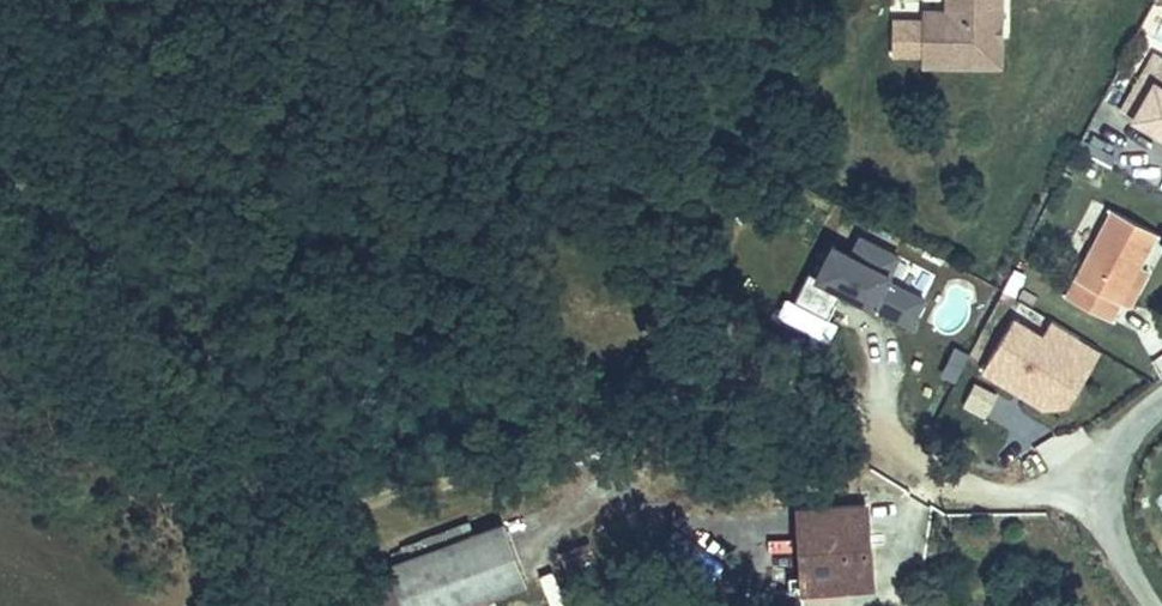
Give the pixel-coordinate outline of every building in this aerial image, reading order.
[(1004,0),(965,0),(965,19),(926,19),(925,65),(1004,65),(1004,37),(996,37),(996,24),(1004,24),(1004,0)] [(965,0),(950,0),(949,10),(926,9),(926,19),(965,19),(965,0)] [(1161,146),(1161,93),(1149,86),(1125,125),(1161,146)] [(1116,213),(1067,295),(1104,314),(1151,233),(1116,213)] [(857,247),(826,234),(796,302),(828,316),(839,292),(913,324),(927,292),(920,289),(930,266),(862,237),(857,247)] [(1060,415),(1099,348),(1018,301),(979,368),(1060,415)] [(964,392),(946,426),(978,441),(995,408),(964,392)] [(805,506),(809,577),(833,576),(833,565),(851,565),(852,581),(874,580),(873,540),(868,539),(866,504),(805,506)] [(369,605),(470,605),(531,582),(506,517),(357,575),(369,605)] [(833,576),(809,577),(809,588),(852,587),(852,581),(851,565),(833,565),(833,576)]
